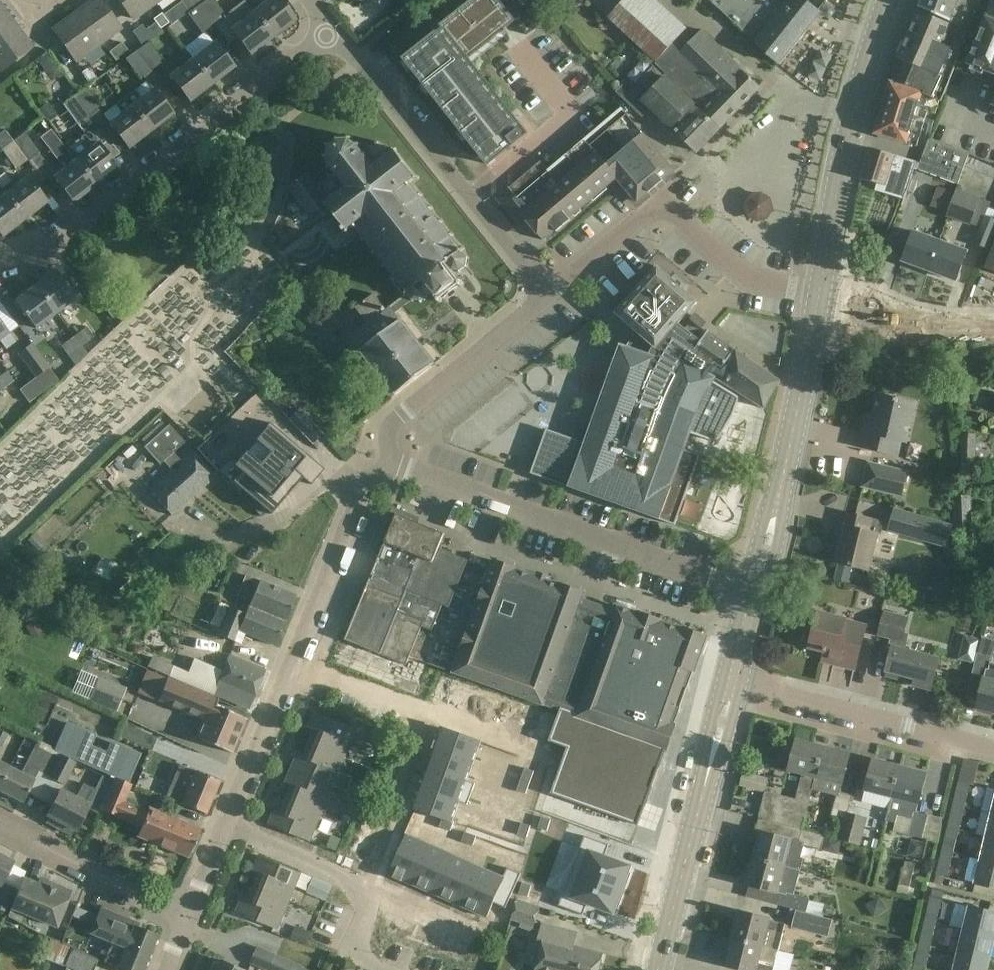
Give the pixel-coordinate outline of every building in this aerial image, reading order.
[(98,45),(120,29),(99,0),(94,0),(75,14),(98,45)] [(152,0),(118,0),(133,20),(155,4),(152,0)] [(199,5),(214,25),(225,16),(213,0),(206,0),(199,5)] [(271,37),(292,21),(293,22),(294,21),(278,0),(268,0),(252,12),(271,37)] [(402,58),(404,61),(407,58),(408,59),(415,67),(412,70),(411,70),(422,84),(427,80),(435,90),(430,93),(430,94),(441,108),(444,105),(452,115),(449,117),(476,152),(480,157),(484,161),(488,167),(496,160),(529,134),(518,119),(516,121),(472,67),(470,64),(471,64),(508,34),(504,30),(516,21),(527,35),(543,22),(526,0),(471,0),(463,6),(466,10),(456,17),(454,14),(439,25),(441,27),(442,28),(440,30),(437,32),(437,31),(406,55),(402,58)] [(593,3),(621,29),(642,6),(636,0),(596,0),(593,3)] [(819,13),(803,0),(710,0),(778,64),(819,13)] [(918,8),(919,8),(949,21),(948,22),(968,30),(980,3),(973,0),(922,0),(920,4),(919,8),(918,8)] [(968,61),(993,72),(993,0),(968,61)] [(181,2),(174,7),(182,17),(188,12),(181,2)] [(214,25),(199,5),(187,14),(202,34),(214,25)] [(14,25),(0,6),(0,36),(14,25)] [(907,63),(897,86),(939,101),(960,51),(941,43),(946,31),(958,36),(961,29),(949,24),(918,11),(897,58),(907,63)] [(251,53),(271,37),(252,12),(231,29),(250,55),(251,54),(251,53)] [(161,13),(154,19),(160,28),(168,23),(161,13)] [(98,45),(75,14),(53,31),(76,62),(98,45)] [(14,25),(0,36),(0,69),(0,70),(31,47),(14,25)] [(664,27),(643,50),(656,62),(655,63),(663,70),(704,111),(703,111),(703,112),(706,114),(720,128),(739,108),(759,87),(745,73),(700,30),(683,48),(675,41),(677,39),(664,27)] [(148,42),(142,47),(137,51),(151,70),(163,62),(148,42)] [(129,53),(121,43),(109,52),(117,62),(129,53)] [(214,43),(192,60),(210,83),(231,68),(232,69),(233,68),(214,43)] [(151,70),(137,51),(125,59),(139,79),(151,70)] [(48,53),(37,61),(44,71),(55,63),(48,53)] [(190,99),(210,83),(192,60),(170,76),(190,101),(191,100),(190,99)] [(89,68),(81,74),(89,85),(105,73),(100,66),(92,72),(89,68)] [(719,129),(654,66),(640,80),(650,90),(644,97),(627,80),(616,92),(642,117),(651,108),(697,152),(719,129)] [(148,81),(124,98),(149,131),(171,114),(172,115),(173,114),(148,81)] [(883,108),(875,133),(880,135),(917,146),(927,112),(935,114),(939,101),(897,86),(890,84),(883,108)] [(149,131),(124,98),(102,114),(98,109),(101,107),(86,87),(74,96),(111,143),(120,136),(129,148),(130,147),(129,146),(149,131)] [(111,143),(74,96),(63,105),(84,134),(66,148),(51,128),(51,129),(68,150),(76,161),(77,160),(95,184),(115,168),(116,169),(117,168),(103,150),(111,143)] [(48,102),(38,110),(46,120),(55,112),(48,102)] [(510,187),(496,198),(501,204),(501,205),(518,224),(518,225),(522,229),(529,224),(532,227),(538,234),(543,241),(555,231),(556,232),(558,231),(568,222),(570,221),(569,219),(616,179),(637,203),(675,171),(662,156),(622,109),(621,108),(619,109),(620,110),(604,123),(601,125),(602,125),(598,128),(586,138),(583,140),(584,140),(568,154),(567,153),(565,155),(566,155),(565,156),(557,163),(549,169),(548,170),(541,161),(510,187)] [(74,200),(95,184),(77,160),(76,161),(68,150),(51,129),(39,138),(58,162),(61,160),(67,168),(55,177),(74,202),(75,201),(74,200)] [(24,133),(12,141),(14,142),(27,160),(39,152),(24,133)] [(402,294),(404,295),(410,303),(411,302),(413,303),(414,300),(420,301),(420,303),(422,303),(421,301),(426,297),(428,298),(429,297),(427,296),(428,295),(431,295),(434,293),(437,298),(437,299),(437,300),(436,301),(437,303),(439,302),(440,303),(442,302),(440,300),(459,285),(461,287),(463,285),(462,284),(463,283),(461,281),(460,282),(459,281),(458,282),(451,273),(453,270),(458,271),(459,273),(461,273),(460,271),(465,267),(466,268),(467,267),(465,266),(466,260),(468,259),(468,258),(466,258),(461,252),(464,249),(463,247),(460,250),(409,184),(415,179),(418,180),(419,178),(416,177),(396,152),(396,149),(394,149),(393,152),(391,153),(387,154),(386,150),(389,148),(387,147),(385,149),(378,145),(378,142),(376,142),(376,145),(369,147),(367,145),(365,146),(367,149),(364,154),(359,147),(361,145),(360,143),(357,146),(350,141),(351,138),(349,137),(348,140),(340,141),(339,137),(337,138),(338,141),(331,147),(328,145),(327,146),(330,148),(327,156),(324,157),(324,159),(328,159),(330,166),(313,180),(308,174),(289,189),(311,217),(317,212),(323,219),(330,214),(328,211),(330,209),(337,218),(328,223),(328,228),(336,238),(346,230),(345,233),(348,234),(350,229),(355,225),(364,237),(360,239),(362,241),(365,239),(374,250),(371,253),(373,255),(375,253),(384,264),(381,266),(382,268),(386,266),(394,277),(391,279),(393,281),(396,279),(405,291),(402,294)] [(969,155),(929,140),(918,168),(957,184),(969,155)] [(14,142),(12,141),(1,150),(15,169),(27,160),(14,142)] [(916,163),(870,148),(860,179),(907,193),(916,163)] [(27,177),(5,194),(24,218),(45,202),(46,203),(47,203),(27,177)] [(940,187),(932,206),(948,212),(956,193),(940,187)] [(764,191),(764,190),(756,189),(752,190),(748,193),(745,196),(743,200),(742,205),(743,211),(747,215),(753,219),(757,220),(760,219),(766,217),(770,212),(772,207),(772,200),(769,195),(764,191)] [(981,198),(957,189),(956,193),(948,212),(947,216),(970,225),(981,198)] [(5,194),(0,198),(0,234),(2,237),(3,236),(3,235),(24,218),(5,194)] [(116,196),(86,211),(92,223),(122,208),(116,196)] [(989,207),(974,243),(987,248),(993,230),(993,210),(989,207)] [(929,271),(939,242),(913,232),(902,261),(929,271)] [(939,242),(929,271),(956,281),(966,252),(939,242)] [(985,269),(993,272),(993,245),(985,269)] [(625,246),(598,275),(606,282),(633,253),(625,246)] [(622,349),(586,448),(570,443),(546,434),(532,473),(676,524),(685,503),(689,490),(700,460),(680,453),(686,437),(710,445),(711,445),(712,445),(713,445),(714,445),(714,444),(715,443),(732,415),(738,400),(738,399),(738,398),(738,397),(737,397),(737,396),(739,393),(764,409),(780,382),(708,331),(701,341),(694,336),(702,325),(695,318),(685,329),(678,324),(697,302),(683,289),(671,279),(657,267),(615,313),(638,334),(628,351),(622,349)] [(37,286),(56,313),(77,297),(57,270),(56,271),(37,286)] [(36,328),(56,313),(37,286),(17,301),(16,300),(15,301),(36,328)] [(410,303),(404,295),(385,309),(374,294),(356,308),(367,324),(350,337),(395,395),(435,365),(395,314),(410,303)] [(115,302),(106,309),(112,318),(122,311),(115,302)] [(5,349),(15,341),(0,322),(0,342),(5,349)] [(87,327),(74,336),(81,346),(94,336),(87,327)] [(68,355),(81,346),(74,336),(61,346),(68,355)] [(56,379),(31,344),(18,353),(35,377),(38,376),(46,387),(56,379)] [(6,371),(0,376),(0,390),(0,391),(13,381),(6,371)] [(266,389),(247,401),(257,418),(277,405),(266,389)] [(915,404),(878,395),(869,433),(863,431),(860,447),(897,456),(901,441),(906,442),(915,404)] [(323,434),(298,408),(287,418),(312,444),(323,434)] [(166,427),(162,421),(141,439),(146,445),(143,447),(159,465),(163,461),(171,469),(148,489),(171,516),(215,477),(191,451),(180,460),(173,452),(184,442),(169,425),(166,427)] [(217,470),(239,494),(239,493),(242,490),(270,514),(271,512),(270,511),(272,509),(277,504),(278,505),(279,503),(278,502),(278,501),(284,495),(285,496),(286,495),(285,494),(286,493),(291,486),(292,487),(301,477),(310,484),(323,469),(322,467),(288,439),(269,422),(236,461),(232,457),(217,470)] [(979,458),(980,433),(967,432),(966,457),(979,458)] [(129,473),(142,461),(130,448),(118,460),(129,473)] [(908,471),(868,461),(862,487),(902,497),(908,471)] [(971,496),(953,497),(954,534),(973,533),(971,496)] [(894,508),(888,530),(947,548),(953,524),(894,508)] [(873,520),(843,512),(837,535),(843,537),(837,563),(839,563),(835,579),(849,583),(853,567),(869,571),(879,534),(870,532),(873,520)] [(444,534),(396,514),(371,576),(372,577),(371,579),(369,578),(344,640),(405,665),(421,626),(431,630),(442,604),(448,607),(468,560),(445,551),(442,557),(435,555),(444,534)] [(10,525),(0,515),(0,536),(10,525)] [(544,704),(560,710),(597,605),(582,599),(584,593),(559,585),(558,588),(516,573),(517,569),(493,561),(484,585),(485,585),(478,605),(477,605),(469,629),(462,649),(461,649),(453,673),(457,675),(457,674),(544,705),(544,704)] [(258,581),(244,576),(236,596),(251,602),(248,609),(242,606),(239,613),(229,609),(218,635),(239,644),(244,633),(275,646),(295,596),(259,580),(258,581)] [(597,605),(560,710),(575,716),(575,717),(666,750),(674,725),(669,724),(689,669),(694,671),(706,637),(682,629),(681,631),(661,624),(662,621),(638,613),(637,614),(615,606),(613,611),(597,605)] [(908,617),(884,611),(878,635),(902,641),(908,617)] [(846,620),(817,613),(808,648),(825,652),(822,662),(854,670),(866,627),(846,622),(846,620)] [(36,620),(26,626),(33,638),(43,632),(36,620)] [(993,713),(993,663),(990,662),(993,647),(993,639),(982,636),(974,667),(986,670),(975,709),(977,709),(977,708),(993,713)] [(938,658),(892,646),(886,671),(915,679),(913,685),(930,690),(938,658)] [(231,702),(249,709),(264,671),(228,655),(222,671),(194,659),(189,670),(188,672),(152,657),(147,667),(183,683),(212,695),(214,691),(232,698),(231,702)] [(89,700),(117,711),(126,687),(98,676),(89,700)] [(166,679),(157,701),(164,704),(202,719),(194,738),(213,746),(231,753),(245,719),(215,706),(217,700),(199,692),(173,681),(166,679)] [(316,725),(309,743),(345,758),(351,744),(348,743),(354,729),(315,713),(310,723),(316,725)] [(156,738),(123,724),(118,737),(150,751),(156,738)] [(73,725),(61,755),(113,776),(114,777),(126,749),(108,741),(103,753),(88,746),(93,733),(92,733),(88,731),(73,725)] [(435,740),(432,747),(434,748),(472,762),(480,742),(441,728),(436,741),(435,740)] [(382,731),(377,743),(391,748),(395,736),(382,731)] [(796,740),(788,771),(802,775),(797,793),(799,794),(798,800),(765,792),(758,819),(802,830),(822,748),(797,742),(798,740),(796,740)] [(295,759),(291,769),(330,785),(336,772),(339,773),(345,758),(309,743),(301,762),(295,759)] [(38,744),(36,747),(35,746),(21,774),(9,768),(0,785),(0,792),(22,803),(38,772),(48,777),(58,758),(60,755),(38,744)] [(428,759),(425,767),(427,767),(465,781),(472,762),(434,748),(429,760),(428,759)] [(822,748),(802,830),(812,788),(828,792),(831,782),(842,785),(845,773),(850,754),(848,753),(848,755),(822,748)] [(58,758),(48,777),(62,784),(74,761),(60,755),(58,758)] [(891,797),(898,767),(874,761),(874,760),(873,759),(865,791),(891,797)] [(9,768),(0,763),(0,785),(9,768)] [(194,772),(179,766),(165,798),(181,804),(205,814),(219,781),(194,771),(194,772)] [(421,779),(419,786),(420,787),(459,801),(458,801),(467,805),(475,783),(466,780),(466,781),(427,767),(423,779),(421,779)] [(898,767),(891,797),(891,798),(886,821),(896,823),(893,831),(922,839),(928,815),(916,812),(926,773),(925,773),(924,774),(898,767)] [(525,768),(521,779),(530,782),(534,771),(525,768)] [(330,785),(291,769),(287,778),(293,781),(286,799),(321,814),(328,798),(325,797),(330,785)] [(743,771),(739,786),(753,789),(757,775),(743,771)] [(48,817),(46,822),(61,830),(64,825),(75,831),(86,809),(97,814),(99,810),(114,781),(102,775),(94,790),(82,784),(75,798),(60,790),(56,798),(46,816),(48,817)] [(521,779),(517,791),(526,794),(530,782),(521,779)] [(114,781),(99,810),(107,814),(140,827),(136,837),(154,844),(187,857),(189,853),(192,853),(199,836),(197,833),(199,829),(180,822),(148,809),(147,811),(124,802),(131,786),(115,780),(114,781)] [(959,782),(953,805),(964,807),(970,785),(959,782)] [(414,799),(411,806),(431,813),(443,817),(451,821),(451,820),(458,801),(459,801),(420,787),(416,798),(415,799),(414,799)] [(840,840),(851,796),(837,792),(831,816),(845,820),(840,840)] [(852,796),(851,796),(840,840),(859,845),(866,817),(847,812),(852,796)] [(315,829),(321,814),(286,799),(278,817),(272,815),(268,825),(306,841),(312,827),(315,829)] [(953,805),(948,828),(959,830),(964,807),(953,805)] [(346,811),(342,820),(349,823),(352,814),(346,811)] [(525,811),(521,823),(530,825),(534,814),(525,811)] [(431,813),(428,822),(439,826),(443,817),(431,813)] [(443,817),(439,827),(451,830),(454,821),(451,820),(451,821),(443,817)] [(541,817),(538,828),(547,831),(551,820),(541,817)] [(521,823),(517,834),(527,837),(530,825),(521,823)] [(948,828),(942,851),(953,853),(959,830),(948,828)] [(760,833),(754,859),(800,871),(803,858),(801,857),(804,845),(821,850),(825,836),(802,830),(799,842),(759,832),(759,833),(760,833)] [(465,832),(462,841),(473,845),(477,836),(465,832)] [(397,854),(389,874),(393,876),(393,877),(401,881),(402,880),(414,885),(431,845),(406,834),(401,846),(399,845),(396,853),(397,854)] [(332,836),(327,846),(336,850),(340,840),(332,836)] [(585,836),(572,871),(577,873),(624,890),(629,877),(630,873),(628,872),(627,872),(629,868),(630,868),(630,867),(604,857),(609,845),(585,836)] [(981,860),(993,863),(993,839),(987,837),(981,860)] [(869,838),(867,846),(875,849),(877,840),(869,838)] [(501,847),(490,842),(486,851),(497,856),(501,847)] [(431,845),(414,885),(438,895),(455,856),(431,845)] [(942,851),(935,883),(943,884),(945,876),(948,876),(948,874),(953,853),(942,851)] [(7,913),(16,890),(0,884),(2,880),(12,862),(0,856),(0,910),(7,913)] [(253,887),(289,901),(295,887),(292,885),(298,872),(259,856),(255,866),(261,869),(253,887)] [(455,856),(438,895),(462,906),(479,867),(455,856)] [(746,884),(745,885),(765,890),(785,895),(786,892),(794,894),(800,871),(754,859),(747,884),(746,884)] [(981,860),(975,884),(993,888),(993,863),(981,860)] [(915,864),(905,861),(899,885),(909,887),(915,864)] [(479,867),(462,906),(487,917),(493,902),(506,908),(521,874),(507,868),(503,877),(479,867)] [(560,903),(559,906),(561,907),(583,915),(588,902),(613,912),(614,911),(613,911),(613,910),(615,906),(618,907),(624,890),(577,873),(572,871),(560,903)] [(44,888),(22,879),(6,919),(25,927),(32,911),(43,915),(40,921),(55,927),(70,892),(46,882),(44,888)] [(532,885),(523,883),(519,894),(528,897),(532,885)] [(283,917),(289,901),(253,887),(246,905),(240,903),(236,913),(274,929),(280,915),(283,917)] [(931,895),(925,921),(936,924),(943,898),(944,890),(933,887),(931,895)] [(796,910),(821,917),(824,905),(808,901),(809,898),(794,894),(786,892),(785,895),(783,906),(796,910)] [(517,900),(511,919),(520,922),(534,926),(540,907),(517,900)] [(963,930),(993,938),(993,934),(993,913),(969,907),(963,930)] [(100,909),(90,933),(111,942),(103,962),(122,969),(141,969),(156,935),(134,926),(135,923),(100,909)] [(739,912),(731,940),(778,952),(782,936),(785,925),(768,920),(769,918),(738,910),(737,911),(739,912)] [(821,917),(796,910),(791,927),(833,938),(836,925),(843,927),(844,923),(821,917)] [(920,944),(931,947),(936,924),(925,921),(920,944)] [(542,924),(537,944),(542,946),(535,969),(598,969),(602,954),(572,946),(576,933),(542,924)] [(954,928),(948,951),(958,953),(988,961),(993,938),(963,930),(954,928)] [(82,953),(61,944),(51,939),(44,957),(65,965),(77,969),(93,969),(97,959),(82,953)] [(731,940),(725,966),(723,966),(723,967),(735,969),(774,969),(775,967),(778,952),(731,940)] [(925,969),(931,947),(920,944),(914,967),(925,969)] [(954,969),(985,969),(988,961),(958,953),(954,969)] [(270,969),(300,969),(302,966),(276,955),(270,969)] [(212,969),(243,969),(241,969),(223,961),(221,966),(218,965),(215,964),(212,969)]
